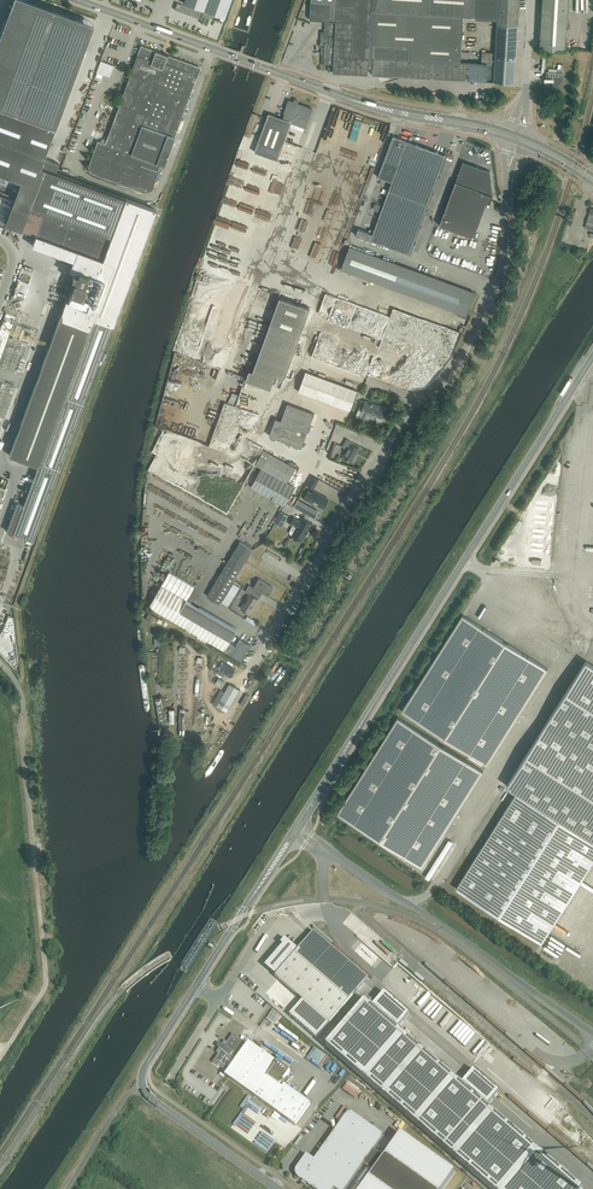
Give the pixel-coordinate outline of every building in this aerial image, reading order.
[(174,9),(201,19),(200,23),(207,25),(211,15),(207,14),(208,11),(224,17),(230,0),(184,0),(183,2),(205,10),(204,12),(177,3),(174,9)] [(514,82),(519,0),(311,0),(310,4),(309,20),(330,21),(329,37),(329,43),(324,43),(321,43),(320,47),(321,47),(321,53),(324,55),(323,61),(322,61),(322,65),(324,65),(325,64),(333,65),(333,73),(367,75),(368,68),(373,69),(372,75),(373,75),(486,81),(494,81),(494,82),(499,82),(514,83),(514,82)] [(540,48),(540,49),(564,50),(567,0),(543,0),(540,48)] [(3,25),(0,32),(0,175),(37,188),(30,207),(21,230),(36,235),(32,246),(73,261),(69,271),(73,272),(71,279),(75,281),(68,301),(66,300),(9,455),(38,466),(23,505),(17,503),(6,531),(13,534),(33,541),(112,326),(113,326),(156,210),(125,199),(55,173),(59,164),(44,158),(54,129),(50,128),(78,52),(3,25)] [(166,56),(141,46),(130,74),(125,89),(124,89),(125,90),(119,105),(118,105),(119,105),(106,139),(104,139),(101,140),(100,142),(97,141),(88,167),(91,173),(145,193),(152,190),(160,168),(163,170),(164,166),(195,78),(196,79),(200,68),(167,56),(168,55),(167,54),(166,56)] [(112,78),(116,66),(102,61),(96,77),(103,79),(104,75),(112,78)] [(563,70),(556,69),(556,73),(547,72),(545,87),(561,89),(563,74),(563,70)] [(312,109),(288,101),(287,105),(284,113),(285,114),(283,119),(280,118),(268,114),(254,152),(277,161),(291,123),(305,128),(312,109)] [(347,133),(346,139),(356,141),(358,136),(347,133)] [(446,156),(393,136),(378,177),(391,182),(372,234),(358,229),(356,235),(370,241),(370,240),(410,255),(446,156)] [(463,161),(440,225),(474,238),(487,202),(490,203),(493,195),(490,171),(463,161)] [(244,177),(255,180),(259,171),(248,167),(244,177)] [(474,293),(349,247),(341,269),(466,315),(474,293)] [(289,289),(243,272),(239,283),(238,283),(230,306),(216,301),(190,374),(205,379),(199,396),(213,401),(219,384),(232,389),(238,372),(241,373),(241,371),(245,372),(246,370),(250,371),(248,379),(272,388),(277,372),(286,376),(310,309),(285,300),(289,289)] [(21,344),(19,350),(30,354),(32,348),(21,344)] [(298,392),(349,411),(357,391),(305,372),(298,392)] [(364,402),(361,401),(355,417),(362,420),(365,412),(377,417),(376,419),(376,421),(380,422),(382,421),(386,409),(365,401),(364,402)] [(314,414),(288,404),(282,421),(277,419),(270,436),(301,448),(303,442),(325,451),(331,437),(326,435),(329,426),(312,419),(314,414)] [(352,442),(346,439),(342,447),(347,450),(343,457),(351,462),(359,449),(351,444),(352,442)] [(295,468),(269,454),(250,487),(284,506),(295,487),(286,483),(295,468)] [(312,475),(332,485),(339,471),(333,468),(331,472),(318,464),(312,475)] [(319,480),(312,476),(306,485),(314,489),(319,480)] [(326,498),(313,491),(311,495),(307,493),(303,499),(310,503),(311,501),(321,506),(323,502),(324,503),(326,498)] [(288,515),(280,511),(277,518),(285,522),(288,515)] [(312,523),(302,517),(300,521),(293,518),(290,524),(293,526),(290,531),(290,532),(290,533),(290,534),(291,535),(292,535),(292,536),(297,539),(297,538),(302,540),(312,523)] [(252,550),(239,542),(206,596),(219,604),(225,594),(230,596),(234,589),(237,591),(241,585),(234,580),(252,550)] [(169,572),(166,570),(163,576),(166,577),(161,586),(148,607),(230,654),(240,661),(250,646),(240,639),(235,647),(229,643),(231,641),(230,640),(237,630),(186,601),(195,586),(169,571),(169,572)] [(247,589),(256,595),(258,592),(259,592),(260,592),(267,597),(273,588),(258,579),(253,588),(249,586),(247,589)] [(256,595),(247,589),(245,592),(249,595),(240,609),(249,614),(254,606),(254,607),(258,600),(254,598),(256,595)] [(9,615),(4,636),(13,638),(18,618),(9,615)] [(548,669),(462,615),(401,711),(487,765),(548,669)] [(256,626),(258,622),(249,616),(247,619),(256,626)] [(585,661),(506,786),(517,792),(456,889),(541,943),(592,861),(592,666),(585,661)] [(235,671),(225,665),(222,671),(219,669),(217,673),(223,677),(225,673),(231,677),(235,671)] [(240,690),(230,684),(218,706),(227,712),(240,690)] [(483,771),(397,717),(337,813),(422,868),(483,771)] [(283,945),(265,966),(275,975),(275,976),(302,1000),(289,1015),(316,1039),(329,1023),(353,996),(368,978),(314,931),(298,949),(297,950),(285,939),(281,944),(283,945)] [(326,1046),(492,1188),(583,1188),(487,1106),(500,1092),(474,1070),(462,1085),(398,1029),(410,1015),(385,993),(372,1007),(365,1001),(326,1046)] [(219,1054),(213,1063),(218,1066),(227,1072),(225,1075),(270,1106),(278,1113),(296,1125),(310,1104),(282,1084),(290,1072),(278,1063),(266,1055),(261,1050),(249,1042),(246,1045),(238,1039),(238,1038),(233,1034),(227,1043),(225,1041),(222,1045),(223,1046),(220,1050),(219,1049),(216,1053),(219,1054)] [(309,1050),(305,1058),(320,1066),(327,1053),(310,1045),(307,1050),(309,1050)] [(294,1068),(299,1063),(291,1057),(287,1062),(294,1068)] [(295,1172),(295,1175),(297,1176),(296,1176),(303,1181),(302,1182),(305,1185),(306,1183),(314,1188),(334,1188),(335,1188),(346,1188),(363,1165),(373,1172),(369,1178),(385,1188),(442,1188),(455,1172),(401,1133),(384,1157),(374,1150),(384,1136),(349,1111),(314,1160),(307,1154),(295,1170),(296,1171),(295,1172)]
